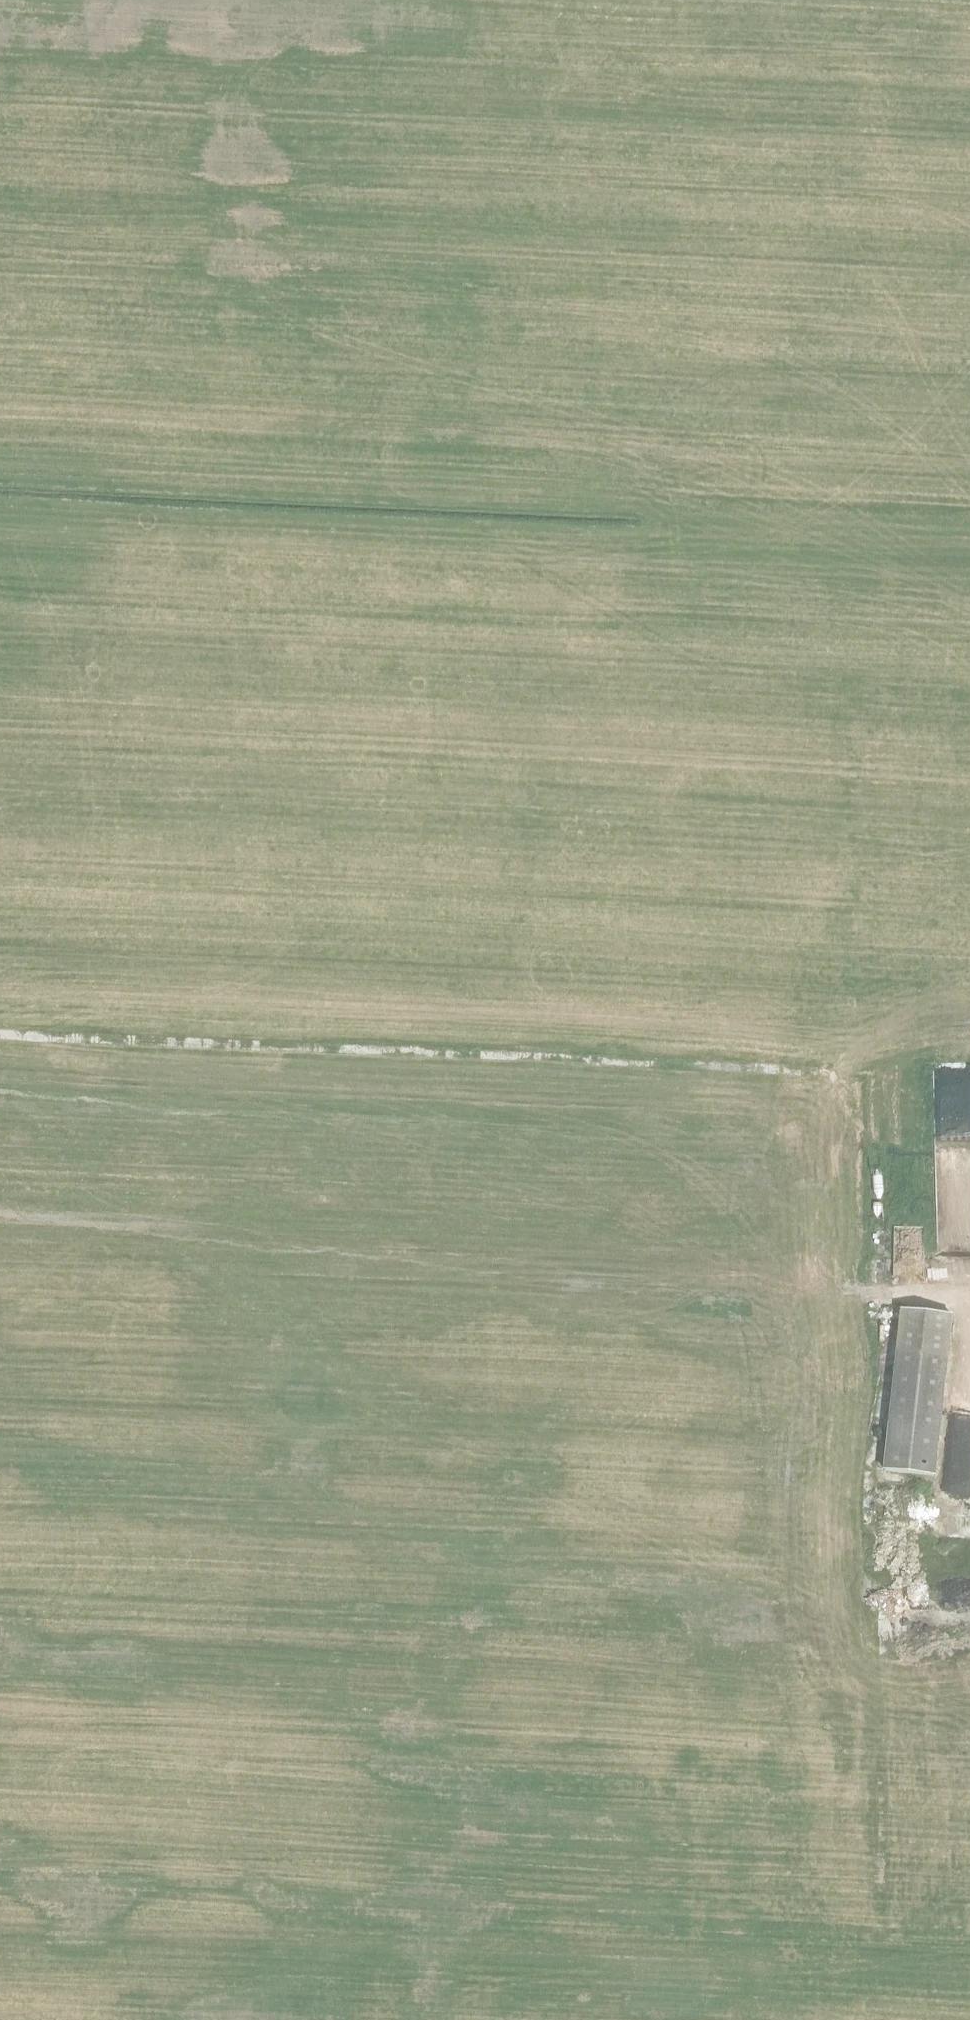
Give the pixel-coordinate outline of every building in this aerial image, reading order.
[(888,1471),(935,1476),(953,1316),(905,1310),(888,1471)]
